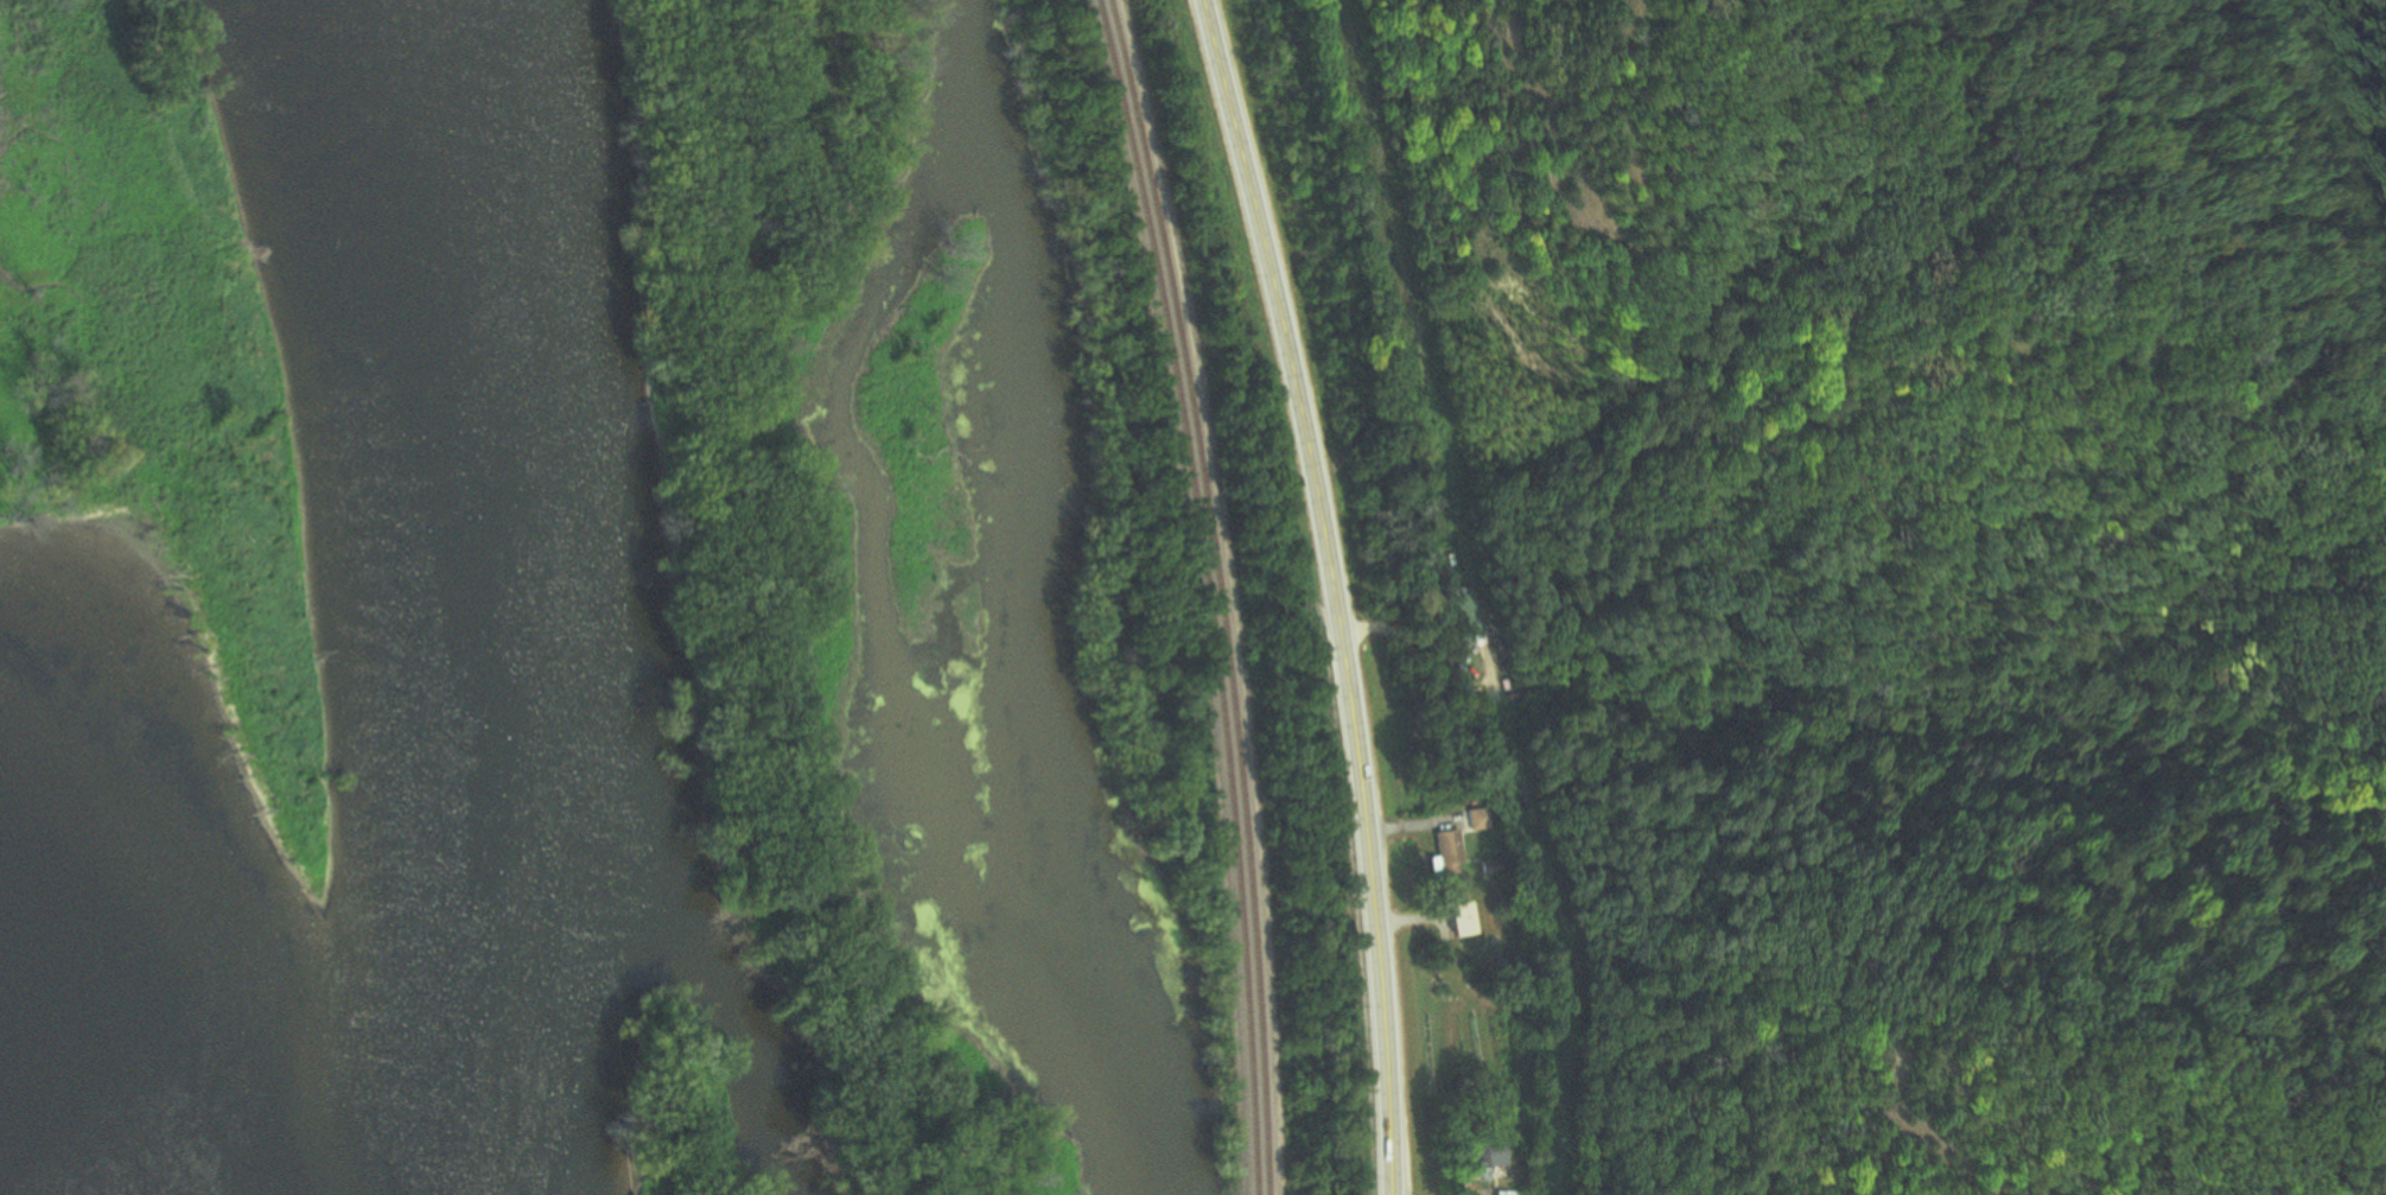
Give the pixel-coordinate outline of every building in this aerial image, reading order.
[(1431,833),(1437,875),(1463,872),(1457,829),(1431,833)] [(1463,1145),(1467,1170),(1497,1165),(1493,1141),(1463,1145)]
